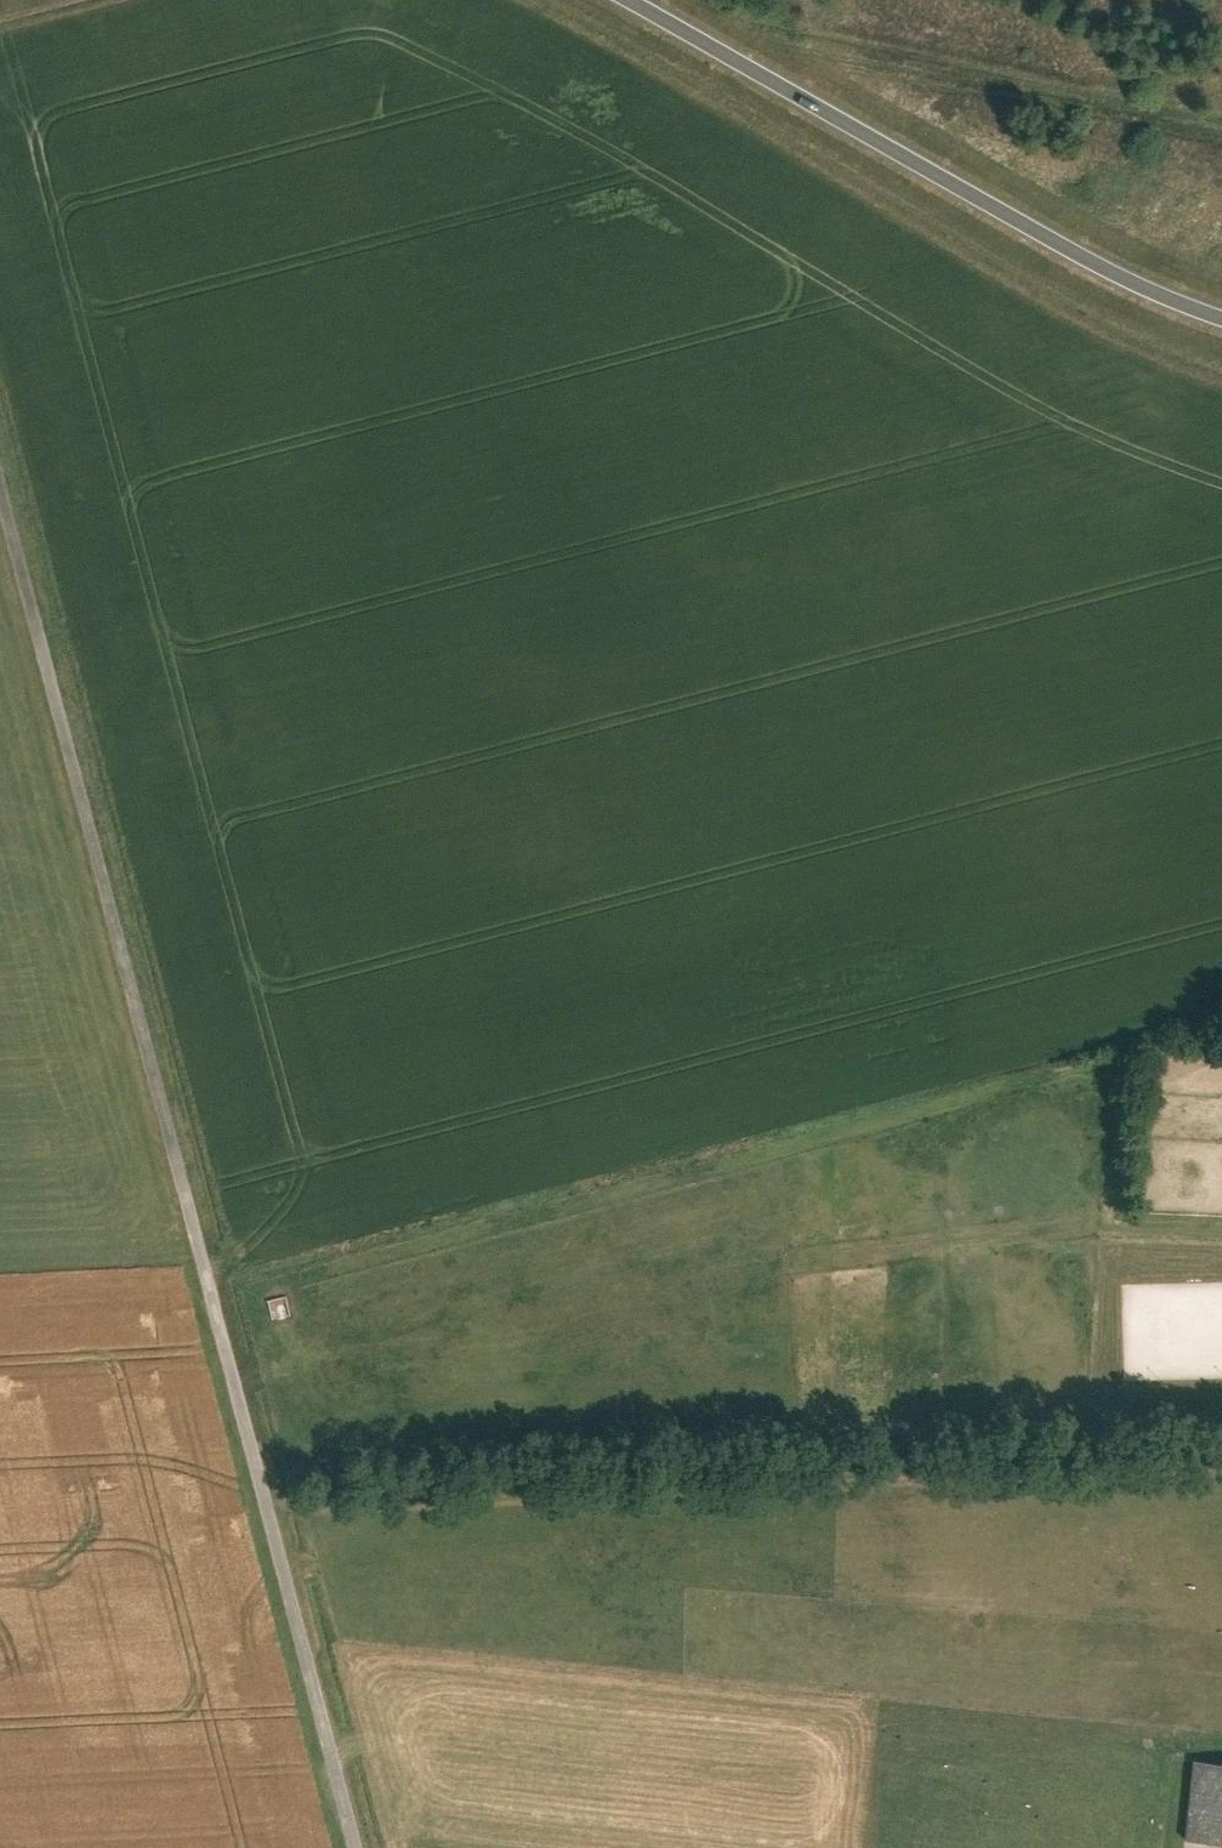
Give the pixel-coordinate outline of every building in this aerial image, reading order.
[(1192,1761),(1185,1839),(1221,1843),(1221,1764),(1192,1761)]
